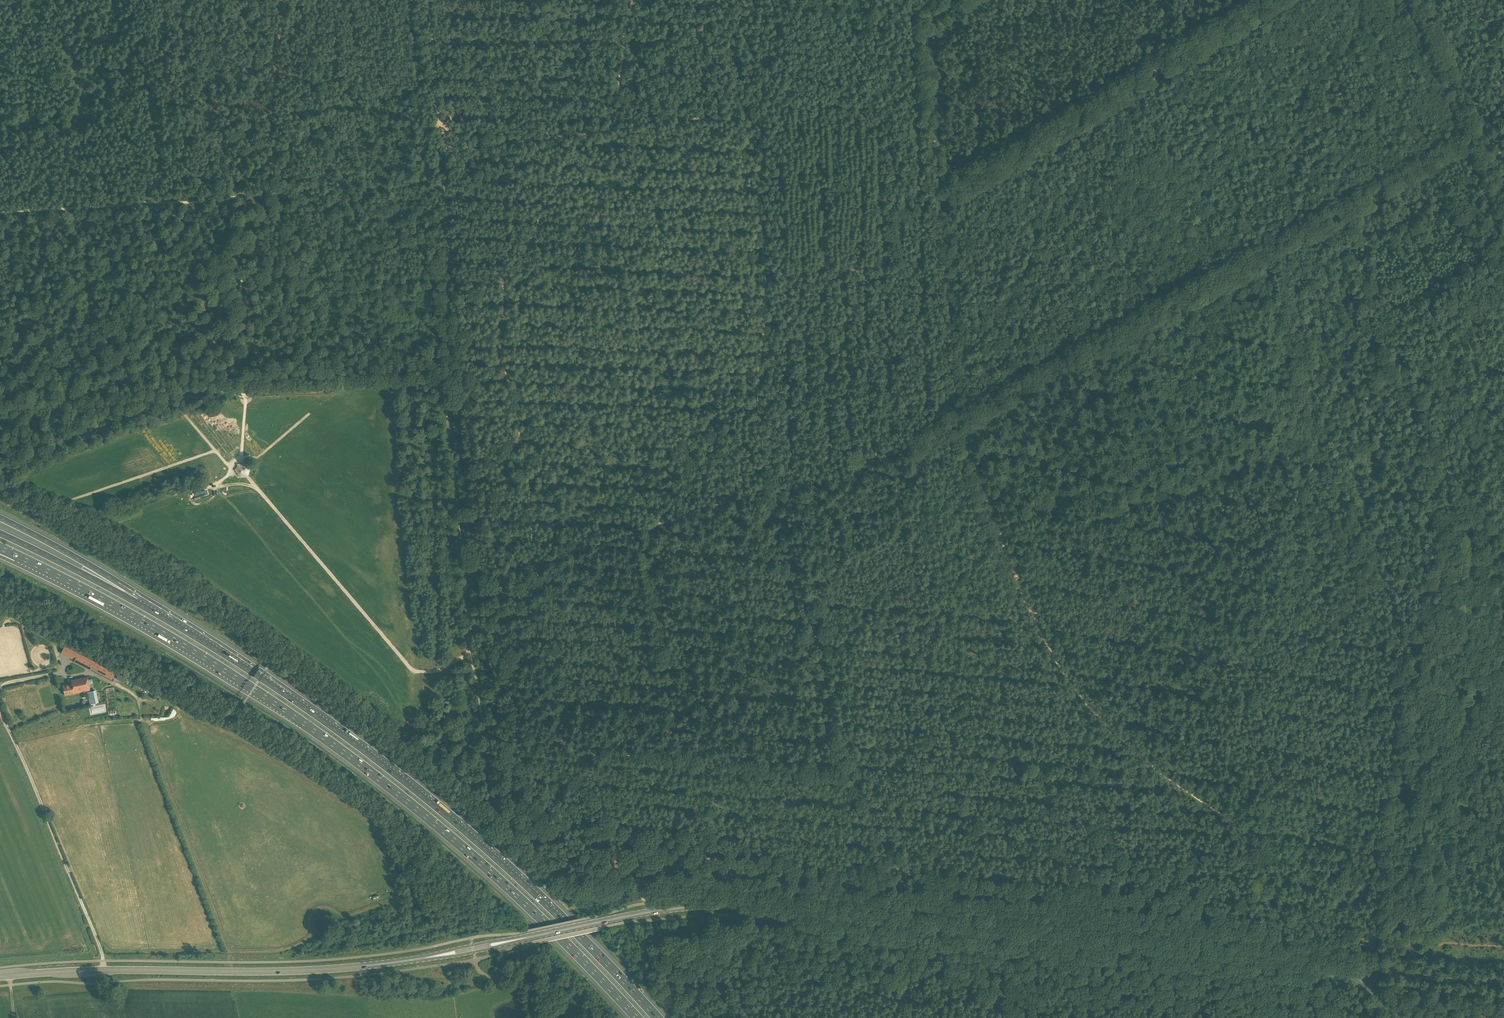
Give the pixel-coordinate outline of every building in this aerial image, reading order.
[(1016,447),(1021,441),(1023,442),(1024,440),(1023,439),(1025,437),(1018,432),(1012,440),(1015,443),(1013,445),(1016,447)] [(237,463),(235,469),(240,478),(247,476),(250,470),(244,462),(237,463)] [(123,670),(66,641),(63,648),(83,658),(82,659),(98,667),(119,678),(123,670)] [(65,694),(74,693),(90,689),(88,677),(71,680),(72,685),(63,687),(65,694)] [(90,704),(92,703),(99,702),(96,690),(87,691),(90,704)]
